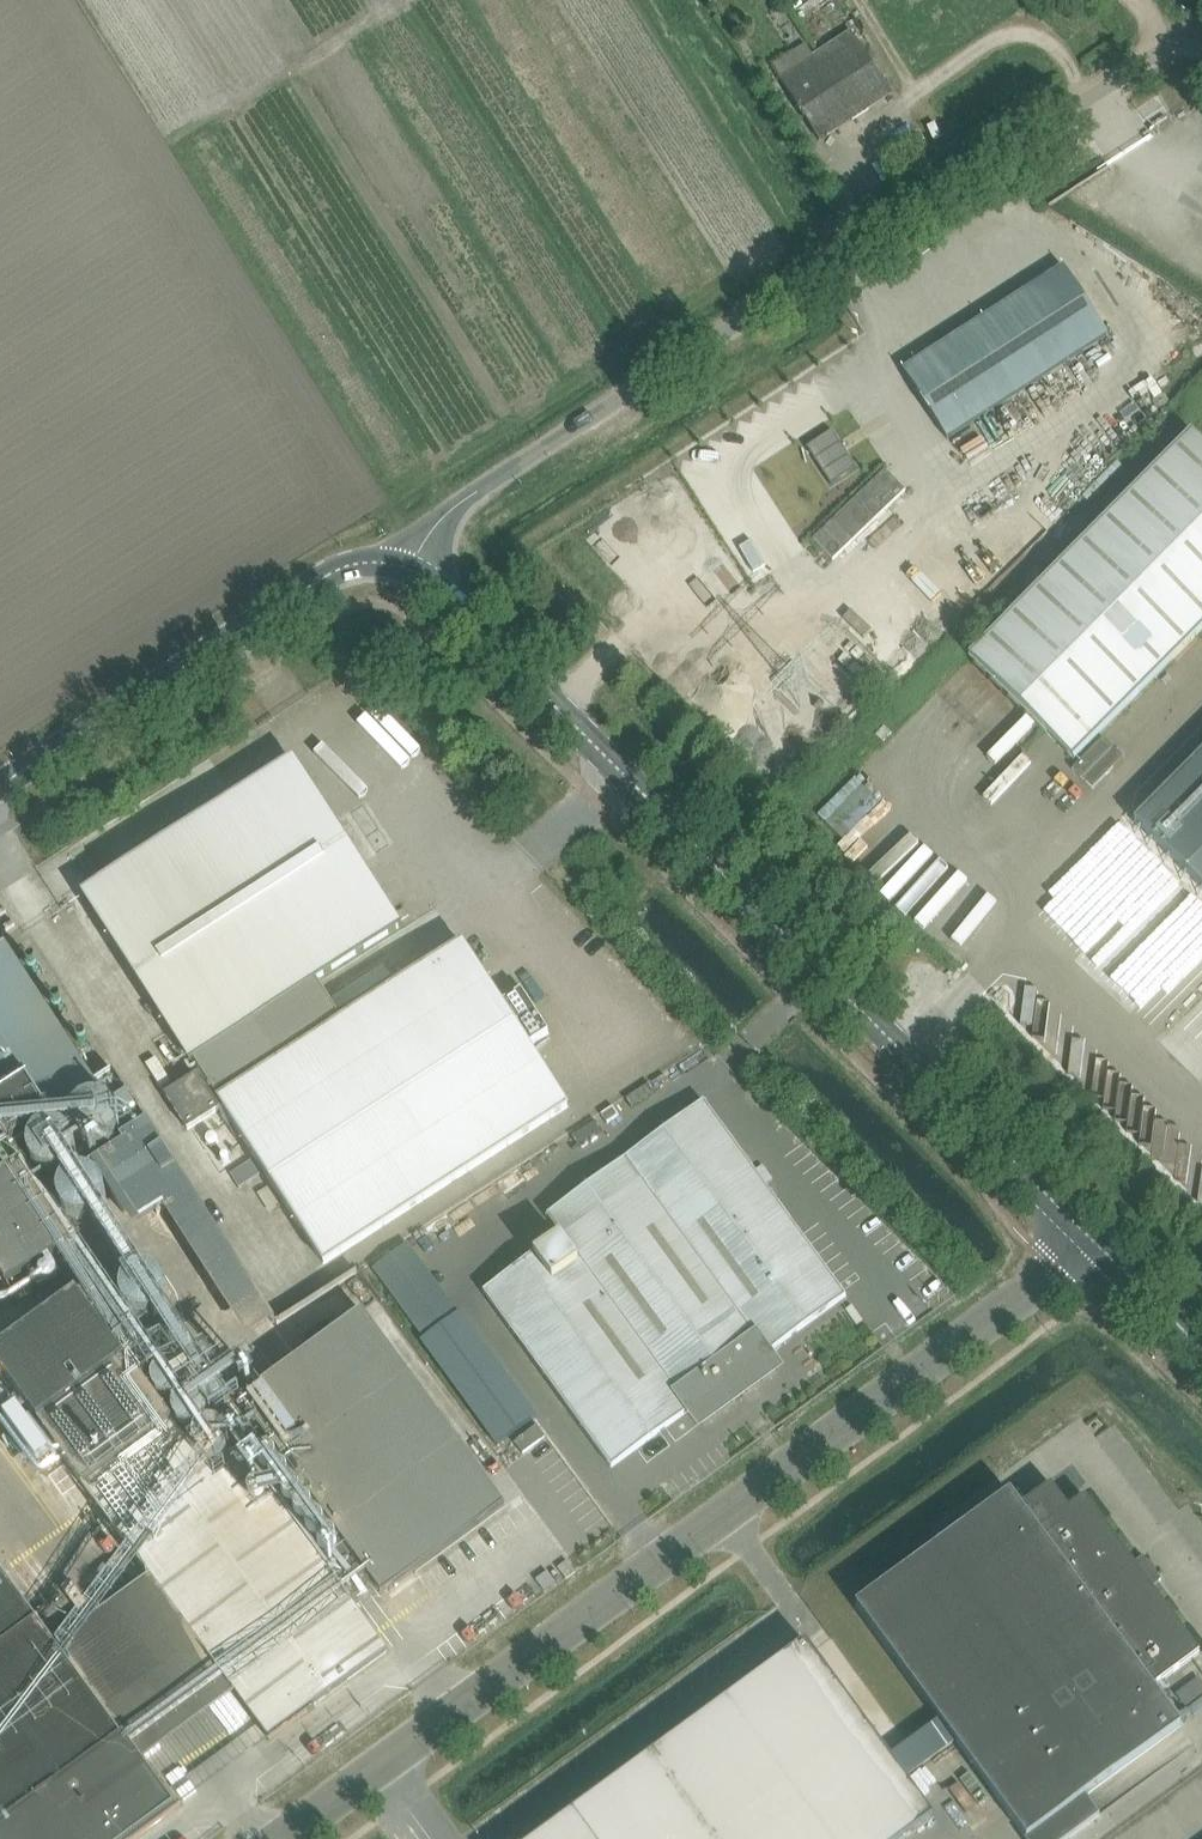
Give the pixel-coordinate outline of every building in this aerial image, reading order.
[(892,94),(879,74),(853,33),(781,80),(820,141),(892,94)] [(904,370),(948,439),(1109,335),(1065,266),(904,370)] [(793,404),(821,385),(798,352),(770,372),(793,404)] [(808,447),(832,485),(857,468),(833,431),(808,447)] [(1192,432),(970,656),(1075,760),(1201,631),(1201,442),(1192,432)] [(882,465),(813,538),(835,559),(904,486),(882,465)] [(1095,785),(1123,754),(1103,737),(1076,768),(1095,785)] [(1136,820),(1201,886),(1201,754),(1136,820)] [(463,943),(342,1021),(316,981),(399,928),(359,866),(332,823),(292,761),(87,893),(194,1060),(202,1072),(166,1095),(188,1130),(224,1107),(325,1263),(568,1106),(529,1046),(549,1033),(522,991),(502,1004),(463,943)] [(858,772),(819,814),(845,838),(884,797),(858,772)] [(957,909),(921,875),(914,883),(881,853),(866,869),(949,946),(964,930),(949,917),(957,909)] [(0,949),(0,1274),(9,1288),(73,1247),(8,1146),(99,1088),(6,945),(0,949)] [(548,1215),(562,1235),(484,1292),(612,1467),(691,1410),(701,1423),(778,1366),(769,1354),(847,1296),(705,1101),(548,1215)] [(233,1171),(239,1182),(255,1173),(248,1162),(233,1171)] [(0,1356),(0,1366),(18,1391),(44,1426),(135,1552),(153,1576),(237,1691),(271,1737),(388,1652),(246,1457),(214,1480),(144,1383),(176,1361),(161,1341),(152,1348),(103,1281),(0,1356)] [(255,1420),(232,1438),(246,1457),(270,1440),(383,1596),(481,1525),(506,1506),(363,1311),(339,1329),(241,1401),(255,1420)] [(423,1340),(499,1445),(538,1416),(462,1312),(460,1313),(424,1339),(423,1340)] [(857,1605),(938,1719),(891,1755),(907,1778),(957,1741),(1008,1811),(1028,1838),(1068,1838),(1101,1815),(1087,1796),(1183,1725),(1178,1718),(1169,1707),(1162,1697),(1154,1687),(1188,1662),(1201,1653),(1152,1587),(1160,1581),(1162,1579),(1144,1555),(1143,1556),(1135,1562),(1086,1496),(1070,1508),(1053,1484),(1022,1506),(1012,1492),(857,1605)] [(179,1804),(155,1770),(152,1773),(142,1760),(56,1646),(0,1570),(0,1838),(131,1838),(179,1804)] [(935,1817),(907,1778),(891,1755),(807,1641),(536,1838),(905,1838),(935,1817)]
